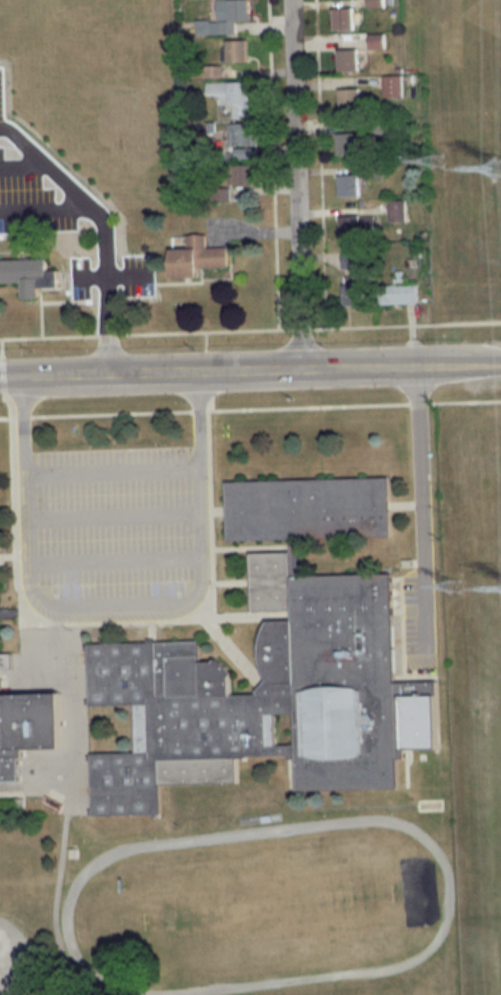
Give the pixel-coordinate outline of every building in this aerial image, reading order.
[(215,15),(217,0),(245,0),(247,21),(235,22),(235,33),(193,33),(193,22),(228,18),(215,15)] [(329,6),(353,5),(351,29),(329,30),(329,6)] [(368,35),(368,46),(385,48),(383,31),(369,31),(368,35)] [(226,37),(249,36),(246,58),(223,58),(226,37)] [(336,48),(356,48),(360,68),(336,68),(336,48)] [(382,74),(403,74),(401,98),(382,99),(382,74)] [(205,79),(257,81),(254,119),(217,116),(218,100),(205,93),(202,77),(205,79)] [(339,87),(358,86),(359,109),(336,109),(339,87)] [(228,123),(260,121),(261,160),(231,160),(225,141),(228,123)] [(336,130),(357,129),(359,154),(335,153),(336,130)] [(254,186),(254,164),(234,164),(234,186),(254,186)] [(336,170),(360,170),(359,197),(339,193),(336,170)] [(390,199),(406,199),(407,219),(387,219),(390,199)] [(363,237),(363,216),(341,216),(341,237),(363,237)] [(171,233),(204,233),(206,244),(228,245),(228,269),(192,275),(165,274),(165,249),(170,244),(171,233)] [(342,249),(342,267),(362,267),(362,249),(342,249)] [(0,258),(0,281),(16,281),(18,301),(38,297),(38,290),(69,288),(70,267),(47,267),(45,258),(0,258)] [(338,283),(362,281),(360,301),(340,304),(338,283)] [(388,282),(413,283),(419,299),(388,300),(388,282)] [(389,478),(226,481),(228,539),(391,536),(389,478)] [(393,573),(290,575),(290,552),(252,552),(253,610),(292,610),(293,620),(262,621),(263,694),(231,695),(230,662),(199,663),(199,641),(89,642),(89,705),(135,704),(135,752),(92,753),(92,814),(160,813),(160,783),(238,782),(237,756),(297,755),(297,790),(400,788),(400,747),(439,747),(438,680),(394,681),(393,573)] [(19,781),(19,749),(63,748),(62,693),(0,694),(0,782),(19,781)]
